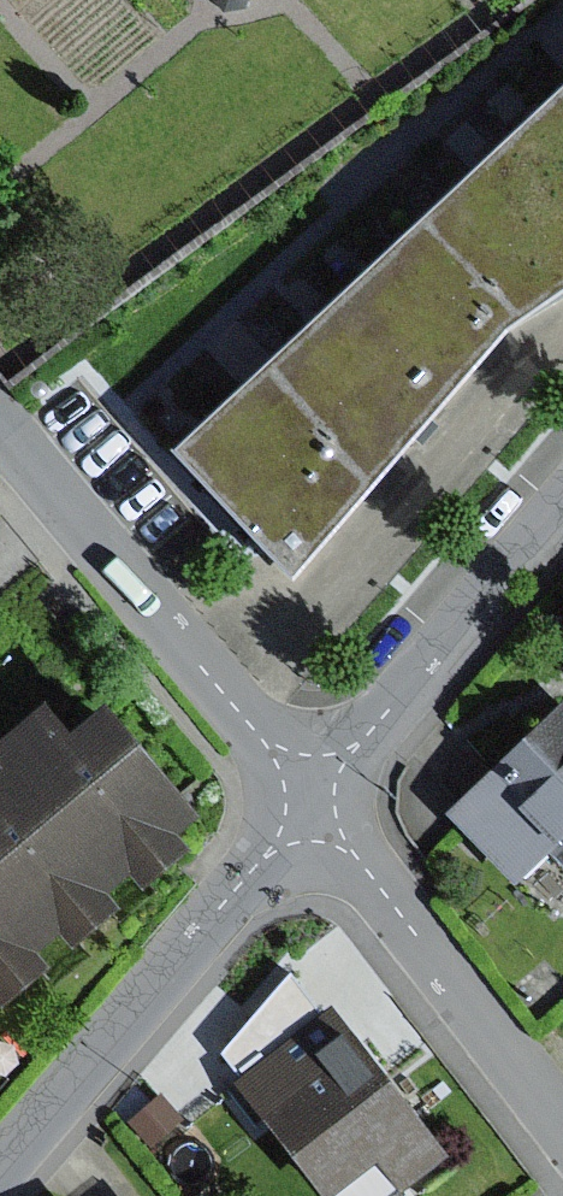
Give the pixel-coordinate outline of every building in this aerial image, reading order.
[(163,462),(285,592),(498,337),(562,293),(562,88),(163,462)] [(446,819),(513,888),(545,856),(562,874),(562,709),(560,706),(446,819)] [(36,976),(23,961),(44,943),(59,961),(107,919),(92,903),(115,883),(130,900),(176,861),(161,844),(183,825),(94,722),(59,752),(36,726),(0,757),(0,1007),(36,976)] [(257,1121),(316,1195),(331,1195),(374,1163),(400,1195),(446,1159),(339,1025),(295,1060),(311,1079),(257,1121)]
